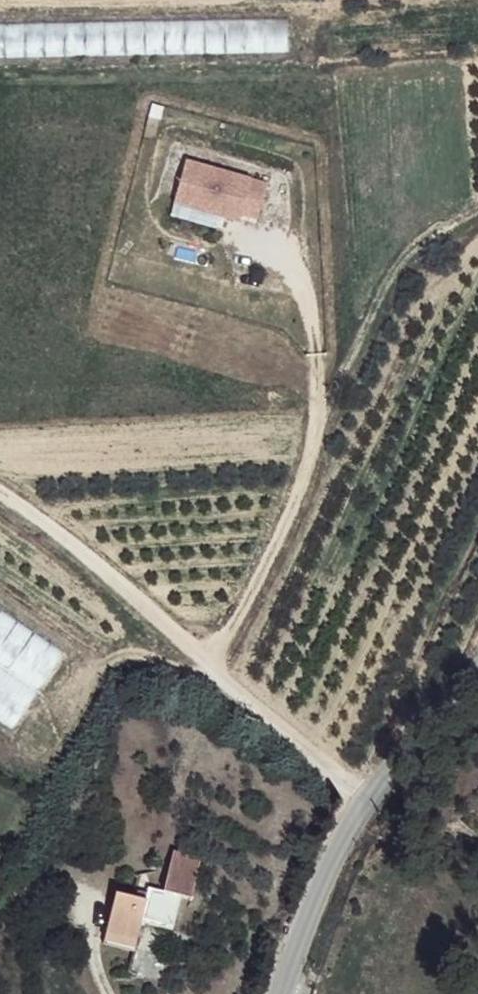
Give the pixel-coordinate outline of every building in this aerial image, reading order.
[(256,228),(267,182),(184,161),(172,207),(256,228)] [(169,853),(158,890),(177,897),(186,899),(197,862),(169,853)] [(112,892),(101,940),(131,948),(138,924),(168,933),(177,897),(158,890),(146,888),(142,900),(112,892)] [(130,953),(124,975),(156,984),(163,962),(130,953)]
